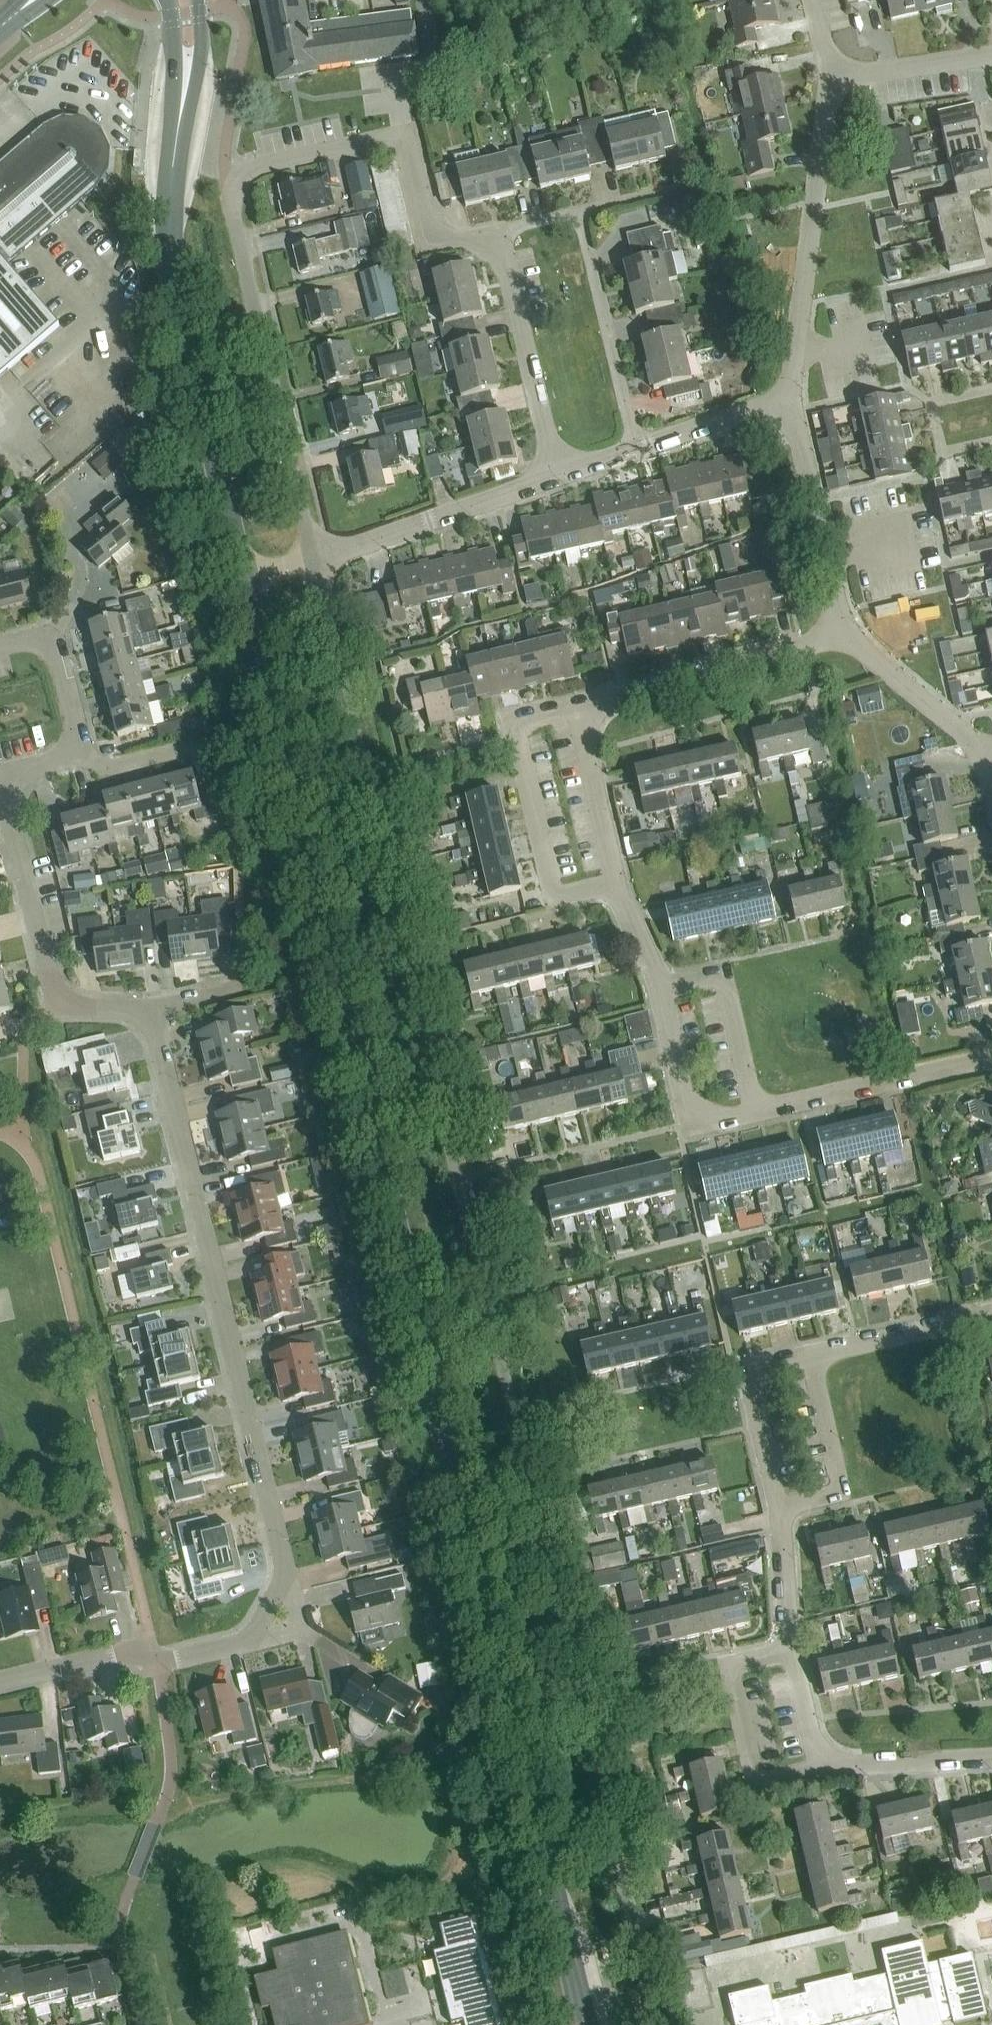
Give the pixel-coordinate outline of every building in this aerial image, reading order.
[(304,0),(260,0),(277,81),(303,76),(319,73),(318,69),(381,60),(375,17),(309,25),(304,0)] [(772,0),(744,0),(729,4),(735,29),(729,31),(733,49),(756,43),(753,31),(778,25),(772,0)] [(917,0),(886,0),(890,20),(920,13),(917,0)] [(950,6),(952,5),(950,0),(917,0),(920,13),(935,9),(936,15),(951,12),(950,6)] [(408,12),(375,17),(381,60),(417,56),(414,26),(410,26),(408,12)] [(736,91),(742,117),(784,107),(777,76),(753,82),(749,68),(725,74),(730,92),(736,91)] [(945,149),(981,141),(973,106),(937,114),(945,149)] [(792,137),(784,107),(742,117),(748,142),(742,144),(749,176),(773,170),(767,143),(792,137)] [(654,112),(629,118),(640,167),(666,161),(663,151),(676,148),(668,114),(655,117),(654,112)] [(59,327),(7,266),(97,188),(109,170),(110,149),(100,130),(83,118),(62,117),(43,126),(0,163),(0,378),(59,327)] [(603,118),(590,121),(601,166),(613,163),(615,172),(640,167),(629,118),(604,124),(603,118)] [(579,129),(554,135),(565,184),(591,178),(588,168),(601,166),(590,121),(577,124),(579,129)] [(881,134),(887,162),(907,158),(912,156),(906,128),(881,134)] [(565,184),(554,135),(529,141),(530,146),(518,149),(526,183),(538,180),(540,190),(565,184)] [(945,149),(949,166),(985,158),(981,141),(945,149)] [(514,186),(526,183),(518,149),(506,152),(507,158),(482,164),(491,201),(516,195),(514,186)] [(368,163),(371,175),(394,169),(392,158),(368,163)] [(907,158),(887,162),(890,173),(910,169),(907,158)] [(949,166),(953,182),(988,174),(985,158),(949,166)] [(334,207),(327,179),(336,177),(333,163),(324,165),(324,166),(322,169),(324,177),(279,188),(283,204),(280,204),(283,215),(285,215),(286,219),(334,207)] [(465,207),(491,201),(482,164),(457,170),(455,163),(443,166),(451,200),(463,197),(465,207)] [(366,165),(345,169),(351,198),(372,193),(366,165)] [(371,175),(374,186),(397,181),(394,169),(371,175)] [(988,174),(953,182),(957,199),(969,196),(969,197),(991,192),(991,190),(988,174)] [(747,190),(744,177),(726,181),(729,194),(747,190)] [(374,186),(377,197),(400,191),(397,181),(374,186)] [(892,183),(895,196),(905,193),(902,181),(892,183)] [(377,197),(379,207),(402,202),(400,191),(377,197)] [(907,205),(905,193),(895,196),(898,207),(907,205)] [(973,213),(969,197),(969,196),(957,199),(934,204),(938,221),(973,213)] [(977,230),(973,213),(938,221),(942,238),(977,230)] [(326,257),(370,246),(362,216),(334,223),(338,236),(322,241),(293,248),(300,274),(320,269),(318,259),(326,257)] [(878,235),(887,232),(887,231),(902,228),(901,218),(884,220),(875,222),(878,235)] [(624,265),(630,290),(668,280),(677,278),(671,253),(667,254),(661,226),(627,234),(634,262),(624,265)] [(981,247),(977,230),(942,238),(945,255),(981,247)] [(887,232),(878,235),(880,246),(890,244),(887,232)] [(984,264),(981,247),(945,255),(949,272),(984,264)] [(885,268),(894,266),(891,253),(882,255),(885,268)] [(433,274),(439,300),(477,291),(471,265),(461,267),(458,256),(424,264),(427,276),(433,274)] [(894,266),(885,268),(888,280),(897,277),(894,266)] [(389,267),(359,274),(365,298),(380,294),(386,318),(400,314),(394,291),(389,267)] [(988,276),(969,280),(971,289),(991,285),(988,276)] [(668,280),(630,290),(637,315),(646,313),(649,325),(683,317),(679,303),(674,305),(668,280)] [(969,280),(950,284),(952,293),(971,289),(969,280)] [(950,284),(931,288),(933,298),(952,293),(950,284)] [(931,288),(912,293),(914,302),(933,298),(931,288)] [(333,312),(342,310),(337,291),(306,299),(313,326),(335,320),(333,312)] [(445,325),(439,326),(442,337),(476,329),(474,319),(484,317),(477,291),(439,300),(445,325)] [(894,306),(914,302),(912,293),(892,297),(894,306)] [(988,306),(990,317),(978,320),(988,363),(991,362),(991,305),(988,306)] [(980,365),(988,363),(978,320),(966,322),(964,312),(957,314),(967,359),(978,356),(980,365)] [(955,361),(967,359),(957,314),(950,315),(953,325),(940,328),(950,372),(957,370),(955,361)] [(685,328),(683,317),(649,325),(652,337),(643,340),(649,364),(687,355),(680,330),(685,328)] [(942,374),(950,372),(940,328),(927,331),(925,321),(919,322),(929,367),(940,365),(942,374)] [(929,367),(919,322),(912,324),(914,334),(901,337),(911,381),(919,379),(916,370),(929,367)] [(479,342),(476,329),(442,337),(445,351),(450,349),(456,374),(495,364),(489,339),(479,342)] [(346,364),(353,362),(348,342),(318,349),(327,384),(349,379),(346,364)] [(687,355),(649,364),(655,390),(664,388),(666,395),(699,387),(697,378),(692,379),(687,355)] [(430,359),(416,363),(419,379),(434,376),(430,359)] [(501,390),(495,364),(456,374),(462,398),(457,400),(460,411),(493,403),(491,392),(501,390)] [(910,402),(908,394),(857,405),(860,418),(850,420),(852,428),(897,417),(895,406),(910,402)] [(361,419),(370,417),(366,397),(332,405),(339,436),(364,430),(361,419)] [(496,415),(493,403),(460,411),(462,424),(468,422),(474,447),(512,438),(506,413),(496,415)] [(827,433),(836,431),(831,411),(822,413),(827,433)] [(900,429),(897,417),(852,428),(853,433),(863,431),(866,445),(911,434),(909,427),(900,429)] [(416,418),(391,423),(385,425),(388,435),(418,429),(416,418)] [(820,455),(840,450),(836,431),(827,433),(828,439),(817,442),(820,455)] [(912,442),(911,434),(866,445),(869,456),(859,458),(861,466),(906,455),(904,444),(912,442)] [(386,491),(381,471),(400,466),(393,436),(369,442),(372,456),(348,462),(356,498),(386,491)] [(518,463),(512,438),(474,447),(478,464),(465,467),(468,481),(483,477),(482,472),(518,463)] [(113,445),(95,461),(108,477),(127,461),(113,445)] [(835,472),(844,470),(840,450),(820,455),(822,465),(833,463),(835,472)] [(906,455),(861,466),(862,471),(872,469),(875,483),(919,473),(918,465),(909,467),(906,455)] [(429,480),(442,477),(436,456),(423,460),(429,480)] [(742,457),(715,463),(724,501),(749,495),(750,501),(764,498),(757,469),(746,472),(742,457)] [(715,463),(691,469),(699,506),(700,506),(702,518),(712,516),(709,504),(724,501),(715,463)] [(131,491),(151,481),(143,465),(123,476),(131,491)] [(683,510),(699,506),(691,469),(666,475),(668,482),(677,521),(679,530),(687,528),(683,510)] [(844,470),(835,472),(836,477),(826,480),(828,492),(848,488),(844,470)] [(982,518),(991,515),(991,479),(981,481),(979,472),(972,473),(982,518)] [(970,520),(982,518),(972,473),(965,475),(967,484),(955,487),(964,531),(972,529),(970,520)] [(959,532),(964,531),(955,487),(943,490),(941,480),(933,482),(943,526),(957,523),(959,532)] [(668,482),(643,488),(652,526),(651,527),(653,536),(663,534),(661,524),(677,521),(668,482)] [(628,532),(651,527),(652,526),(643,488),(619,494),(628,532)] [(612,536),(628,532),(619,494),(594,499),(596,507),(603,538),(604,538),(606,545),(614,543),(612,536)] [(80,546),(98,568),(111,557),(118,565),(134,553),(127,545),(130,543),(118,528),(134,516),(119,498),(100,513),(108,523),(80,546)] [(14,530),(26,518),(12,504),(0,516),(14,530)] [(572,513),(581,551),(606,545),(604,538),(603,538),(596,507),(572,513)] [(572,513),(547,519),(555,557),(565,555),(567,567),(582,563),(579,551),(581,551),(572,513)] [(521,525),(525,541),(513,544),(519,571),(533,568),(531,562),(555,557),(547,519),(521,525)] [(685,554),(681,539),(664,544),(668,559),(685,554)] [(968,546),(970,555),(989,551),(987,542),(968,546)] [(721,546),(726,570),(739,567),(733,543),(721,546)] [(970,555),(968,546),(950,550),(952,559),(970,555)] [(494,550),(469,556),(477,593),(502,587),(504,595),(516,592),(509,562),(497,565),(494,550)] [(637,571),(652,567),(648,551),(633,555),(637,571)] [(469,556),(444,562),(453,599),(455,610),(465,608),(463,597),(477,593),(469,556)] [(444,562),(419,567),(428,605),(432,620),(441,618),(438,602),(453,599),(444,562)] [(766,575),(740,581),(749,619),(775,613),(773,606),(785,603),(776,564),(764,566),(766,575)] [(397,587),(384,590),(392,622),(406,619),(404,610),(428,605),(419,567),(394,573),(397,587)] [(740,581),(739,581),(736,570),(727,572),(729,583),(715,587),(717,596),(724,625),(725,625),(749,619),(740,581)] [(31,600),(25,573),(0,579),(0,607),(31,600)] [(952,591),(961,588),(958,576),(949,578),(952,591)] [(532,602),(546,598),(542,584),(528,588),(532,602)] [(961,588),(952,591),(954,602),(964,600),(969,595),(967,587),(961,588)] [(597,610),(610,607),(607,590),(593,593),(597,610)] [(702,639),(693,601),(692,593),(682,595),(683,604),(669,607),(677,645),(702,639)] [(727,634),(725,625),(724,625),(717,596),(693,601),(702,639),(727,634)] [(128,615),(124,616),(90,624),(95,648),(130,639),(130,638),(142,635),(142,636),(155,632),(149,610),(151,610),(148,597),(125,603),(128,615)] [(653,650),(677,645),(669,607),(645,613),(653,650)] [(959,624),(969,622),(966,609),(956,611),(959,624)] [(653,650),(645,613),(620,618),(618,610),(604,613),(611,646),(625,643),(629,656),(653,650)] [(539,636),(539,635),(535,620),(527,621),(525,626),(529,645),(515,648),(524,687),(549,681),(539,636)] [(969,622),(959,624),(962,635),(972,633),(969,622)] [(192,624),(179,627),(184,648),(197,645),(192,624)] [(567,629),(539,635),(539,636),(549,681),(575,675),(567,637),(570,636),(569,630),(567,629)] [(130,639),(95,648),(101,670),(136,661),(133,650),(160,643),(157,632),(155,633),(155,632),(142,636),(142,635),(130,638),(130,639)] [(503,639),(506,650),(491,654),(500,693),(524,687),(515,648),(512,637),(503,639)] [(943,663),(953,660),(949,643),(939,645),(943,663)] [(605,665),(602,653),(581,658),(583,669),(605,665)] [(500,693),(491,654),(466,660),(466,661),(475,698),(477,698),(500,693)] [(953,660),(943,663),(946,674),(955,672),(953,660)] [(140,675),(136,661),(101,670),(107,692),(141,683),(142,683),(153,680),(151,673),(140,675)] [(460,678),(445,681),(454,719),(480,713),(477,698),(475,698),(466,661),(457,664),(460,678)] [(445,681),(421,687),(419,678),(405,681),(412,715),(427,711),(430,725),(454,719),(445,681)] [(965,693),(974,691),(972,679),(962,681),(965,693)] [(147,705),(159,702),(175,698),(171,686),(156,690),(153,680),(142,683),(141,683),(107,692),(112,714),(147,705)] [(967,705),(965,693),(951,696),(953,704),(957,707),(967,705)] [(853,703),(839,706),(843,722),(856,719),(853,703)] [(153,728),(147,705),(112,714),(118,737),(153,728)] [(180,720),(170,723),(157,726),(160,738),(183,732),(180,720)] [(810,752),(813,765),(826,762),(817,721),(804,724),(810,752)] [(803,722),(778,727),(785,758),(784,758),(788,775),(796,773),(792,756),(810,752),(804,724),(803,722)] [(768,762),(784,758),(785,758),(778,727),(754,733),(760,763),(759,764),(763,780),(771,778),(768,762)] [(716,782),(715,782),(719,799),(727,797),(723,780),(742,776),(735,745),(709,751),(716,782)] [(699,786),(715,782),(716,782),(709,751),(685,757),(692,788),(690,788),(694,805),(703,803),(699,786)] [(666,794),(670,810),(670,811),(678,809),(674,792),(690,788),(692,788),(685,757),(661,763),(668,793),(666,794)] [(670,810),(666,794),(668,793),(661,763),(636,768),(643,799),(642,799),(646,816),(670,810)] [(918,817),(951,809),(944,779),(926,783),(922,766),(896,772),(900,790),(897,790),(904,820),(918,816),(918,817)] [(196,822),(205,820),(220,816),(213,789),(198,793),(193,773),(170,779),(178,814),(179,814),(193,810),(196,822)] [(148,785),(156,820),(171,816),(174,828),(182,826),(179,814),(178,814),(170,779),(148,785)] [(142,823),(156,820),(148,785),(126,790),(137,837),(145,835),(142,823)] [(112,831),(113,831),(127,827),(130,839),(137,837),(126,790),(103,796),(106,808),(112,831)] [(467,796),(449,800),(452,810),(468,806),(472,821),(472,823),(503,816),(497,790),(467,797),(467,796)] [(806,808),(811,831),(826,828),(822,805),(806,808)] [(119,854),(113,831),(112,831),(106,808),(84,813),(93,848),(108,845),(111,856),(119,854)] [(957,838),(951,809),(918,817),(924,844),(913,847),(916,860),(942,854),(940,842),(957,838)] [(60,869),(73,866),(81,864),(78,852),(93,848),(84,813),(61,819),(64,830),(51,833),(60,869)] [(472,821),(455,825),(457,835),(474,831),(478,846),(478,847),(509,840),(503,816),(472,823),(472,821)] [(672,833),(656,836),(659,851),(675,847),(672,833)] [(647,853),(644,836),(630,838),(633,856),(647,853)] [(478,846),(461,849),(463,859),(480,855),(483,870),(484,872),(514,865),(509,840),(478,847),(478,846)] [(924,901),(974,890),(967,862),(946,867),(942,854),(916,860),(919,873),(933,869),(937,885),(921,889),(924,901)] [(144,862),(147,877),(169,871),(165,856),(144,862)] [(815,885),(821,915),(847,909),(840,879),(841,879),(837,863),(829,865),(832,881),(815,885)] [(483,870),(466,874),(469,884),(486,880),(490,897),(520,890),(514,865),(484,872),(483,870)] [(815,885),(812,869),(804,870),(807,886),(789,890),(796,921),(821,915),(815,885)] [(743,893),(741,893),(748,925),(775,919),(764,872),(755,874),(758,889),(743,893)] [(95,874),(73,877),(75,891),(97,888),(95,874)] [(718,898),(717,899),(724,931),(748,925),(741,893),(743,893),(739,877),(730,879),(734,895),(718,898)] [(700,936),(724,931),(717,899),(718,898),(715,883),(706,885),(709,900),(694,904),(692,904),(700,936)] [(685,906),(666,910),(673,942),(700,936),(692,904),(694,904),(690,888),(681,891),(685,906)] [(980,920),(974,890),(924,901),(931,930),(936,929),(938,942),(965,936),(963,924),(980,920)] [(190,920),(196,960),(220,956),(216,932),(230,930),(226,899),(200,902),(203,918),(190,920)] [(116,930),(121,971),(145,967),(141,943),(153,941),(149,910),(125,913),(127,929),(116,930)] [(173,963),(196,960),(190,920),(178,921),(177,910),(153,914),(157,941),(169,939),(173,963)] [(470,926),(467,913),(448,918),(451,930),(470,926)] [(98,974),(121,971),(116,930),(103,932),(101,917),(78,920),(82,952),(94,950),(98,974)] [(589,936),(564,941),(571,972),(569,972),(573,988),(581,986),(578,970),(596,966),(589,936)] [(991,973),(991,972),(986,944),(968,948),(965,936),(938,942),(941,955),(953,952),(959,980),(991,973)] [(553,976),(569,972),(571,972),(564,941),(539,947),(546,977),(544,978),(548,994),(557,992),(553,976)] [(528,981),(544,978),(546,977),(539,947),(514,953),(521,983),(520,984),(523,1000),(532,998),(528,981)] [(504,988),(520,984),(521,983),(514,953),(490,959),(497,989),(496,989),(499,1005),(507,1004),(504,988)] [(480,993),(496,989),(497,989),(490,959),(465,964),(472,994),(471,995),(474,1011),(483,1009),(480,993)] [(959,980),(942,984),(945,997),(962,993),(966,1009),(954,1012),(958,1026),(985,1019),(982,1007),(991,1004),(991,973),(959,980)] [(10,1011),(5,988),(0,989),(0,1014),(10,1011)] [(240,1036),(251,1034),(258,1032),(253,1009),(216,1018),(218,1029),(198,1034),(203,1058),(243,1048),(240,1036)] [(919,1034),(916,1018),(899,1022),(902,1037),(919,1034)] [(104,1036),(79,1042),(40,1051),(45,1073),(69,1067),(71,1075),(82,1072),(88,1095),(115,1089),(115,1092),(128,1089),(126,1079),(123,1080),(115,1048),(108,1050),(104,1036)] [(246,1061),(243,1048),(203,1058),(209,1081),(230,1076),(232,1088),(262,1081),(256,1058),(246,1061)] [(598,1077),(596,1078),(603,1108),(628,1103),(622,1080),(641,1075),(635,1048),(608,1055),(612,1074),(598,1077)] [(578,1114),(603,1108),(596,1078),(598,1077),(594,1061),(585,1063),(588,1079),(573,1083),(571,1083),(578,1114)] [(553,1120),(578,1114),(571,1083),(573,1083),(569,1067),(560,1069),(564,1085),(548,1089),(546,1089),(553,1120)] [(528,1125),(553,1120),(546,1089),(548,1089),(544,1073),(536,1075),(539,1091),(523,1095),(522,1095),(528,1125)] [(504,1131),(528,1125),(522,1095),(523,1095),(519,1079),(511,1081),(515,1097),(497,1101),(504,1131)] [(223,1138),(262,1128),(259,1116),(275,1112),(269,1090),(235,1098),(238,1109),(217,1114),(223,1138)] [(968,1104),(971,1117),(991,1129),(991,1098),(968,1104)] [(131,1114),(119,1117),(117,1105),(84,1113),(90,1139),(98,1137),(104,1161),(140,1152),(131,1114)] [(894,1117),(867,1123),(875,1155),(873,1155),(877,1171),(886,1169),(882,1153),(901,1148),(894,1117)] [(867,1123),(843,1129),(850,1160),(849,1161),(852,1177),(861,1174),(858,1159),(873,1155),(875,1155),(867,1123)] [(265,1141),(262,1128),(223,1138),(228,1161),(249,1157),(252,1168),(286,1160),(281,1137),(265,1141)] [(843,1129),(817,1135),(828,1182),(837,1180),(833,1164),(849,1161),(850,1160),(843,1129)] [(979,1146),(985,1176),(991,1174),(991,1176),(991,1143),(979,1146)] [(800,1146),(774,1152),(781,1184),(780,1185),(783,1200),(792,1198),(789,1183),(807,1178),(800,1146)] [(774,1152),(749,1158),(757,1190),(755,1191),(759,1206),(768,1204),(764,1188),(780,1185),(781,1184),(774,1152)] [(313,1158),(324,1194),(336,1191),(325,1155),(313,1158)] [(749,1158),(725,1164),(732,1196),(731,1196),(734,1212),(743,1210),(740,1194),(755,1191),(757,1190),(749,1158)] [(668,1163),(643,1169),(650,1200),(648,1200),(652,1217),(662,1215),(658,1198),(675,1194),(668,1163)] [(725,1164),(698,1170),(710,1218),(719,1215),(715,1200),(731,1196),(732,1196),(725,1164)] [(643,1169),(619,1175),(626,1205),(624,1206),(628,1223),(637,1220),(633,1204),(648,1200),(650,1200),(643,1169)] [(238,1219),(277,1210),(274,1197),(285,1195),(280,1172),(250,1179),(253,1190),(232,1195),(238,1219)] [(619,1175),(594,1181),(601,1211),(599,1212),(603,1228),(613,1226),(609,1209),(624,1206),(626,1205),(619,1175)] [(152,1202),(157,1201),(153,1186),(127,1192),(124,1180),(97,1186),(100,1199),(112,1196),(122,1234),(158,1225),(152,1202)] [(594,1181),(569,1186),(576,1217),(574,1217),(578,1234),(588,1232),(584,1215),(599,1212),(601,1211),(594,1181)] [(569,1186),(544,1192),(551,1222),(550,1222),(554,1240),(564,1238),(560,1221),(574,1217),(576,1217),(569,1186)] [(281,1224),(277,1210),(238,1219),(244,1242),(264,1238),(267,1249),(297,1242),(292,1221),(281,1224)] [(918,1254),(901,1258),(900,1258),(907,1288),(932,1282),(925,1253),(926,1253),(922,1236),(914,1238),(918,1254)] [(900,1258),(901,1258),(897,1241),(889,1243),(893,1260),(876,1263),(875,1264),(882,1293),(907,1288),(900,1258)] [(751,1246),(756,1266),(774,1262),(769,1242),(751,1246)] [(875,1264),(876,1263),(872,1247),(865,1249),(868,1265),(850,1269),(857,1299),(882,1293),(875,1264)] [(168,1266),(173,1265),(169,1250),(145,1256),(148,1270),(131,1274),(137,1299),(173,1290),(168,1266)] [(257,1299),(297,1290),(294,1277),(305,1275),(299,1252),(269,1259),(272,1271),(252,1276),(257,1299)] [(808,1287),(806,1288),(813,1318),(838,1312),(831,1282),(833,1282),(829,1264),(819,1266),(823,1284),(808,1287)] [(783,1293),(782,1293),(789,1324),(813,1318),(806,1288),(808,1287),(804,1270),(795,1272),(799,1289),(783,1293)] [(759,1299),(757,1299),(764,1329),(789,1324),(782,1293),(783,1293),(779,1276),(770,1278),(774,1295),(759,1299)] [(749,1301),(732,1305),(739,1335),(764,1329),(757,1299),(759,1299),(755,1281),(745,1284),(749,1301)] [(300,1304),(297,1290),(257,1299),(263,1323),(284,1318),(286,1329),(316,1322),(311,1301),(300,1304)] [(681,1323),(680,1324),(687,1353),(712,1347),(705,1318),(706,1318),(702,1300),(692,1302),(696,1320),(681,1323)] [(662,1359),(687,1353),(680,1324),(681,1323),(677,1306),(667,1308),(671,1326),(656,1329),(655,1329),(662,1359)] [(632,1335),(630,1335),(637,1365),(662,1359),(655,1329),(656,1329),(652,1312),(643,1314),(647,1331),(632,1335)] [(607,1340),(606,1341),(613,1371),(637,1365),(630,1335),(632,1335),(628,1317),(618,1320),(622,1337),(607,1340)] [(164,1323),(130,1331),(133,1346),(137,1345),(139,1354),(151,1352),(155,1365),(194,1356),(188,1332),(167,1337),(164,1323)] [(598,1343),(580,1347),(587,1376),(613,1371),(606,1341),(607,1340),(603,1323),(594,1325),(598,1343)] [(277,1379),(316,1370),(313,1356),(323,1353),(318,1332),(289,1339),(292,1351),(271,1356),(277,1379)] [(194,1356),(155,1365),(158,1379),(146,1382),(148,1392),(144,1393),(148,1407),(178,1400),(175,1386),(200,1380),(194,1356)] [(319,1382),(316,1370),(277,1379),(282,1403),(303,1398),(306,1409),(335,1402),(330,1380),(319,1382)] [(300,1459),(339,1449),(336,1435),(347,1432),(342,1411),(312,1418),(315,1430),(294,1435),(300,1459)] [(175,1448),(178,1462),(218,1453),(212,1429),(186,1435),(183,1421),(150,1429),(155,1453),(175,1448)] [(342,1461),(339,1449),(300,1459),(305,1482),(326,1477),(329,1489),(359,1481),(353,1459),(342,1461)] [(223,1477),(218,1453),(178,1462),(181,1476),(169,1479),(175,1503),(201,1497),(198,1483),(223,1477)] [(712,1460),(687,1466),(694,1496),(693,1497),(697,1513),(705,1511),(701,1495),(719,1490),(712,1460)] [(676,1500),(693,1497),(694,1496),(687,1466),(662,1472),(669,1502),(668,1502),(672,1519),(680,1517),(676,1500)] [(652,1506),(668,1502),(669,1502),(662,1472),(637,1478),(644,1508),(643,1508),(647,1524),(656,1522),(652,1506)] [(620,1513),(624,1530),(632,1528),(628,1511),(643,1508),(644,1508),(637,1478),(613,1484),(620,1513)] [(603,1517),(620,1513),(613,1484),(588,1489),(599,1536),(607,1534),(603,1517)] [(313,1515),(319,1539),(358,1529),(355,1515),(366,1513),(361,1492),(331,1499),(334,1510),(313,1515)] [(983,1505),(958,1511),(965,1540),(964,1541),(968,1557),(976,1555),(973,1539),(990,1535),(983,1505)] [(947,1545),(964,1541),(965,1540),(958,1511),(934,1516),(941,1546),(938,1546),(942,1563),(951,1561),(947,1545)] [(923,1550),(938,1546),(941,1546),(934,1516),(909,1522),(916,1552),(914,1552),(918,1569),(927,1567),(923,1550)] [(202,1518),(176,1525),(182,1549),(194,1546),(197,1560),(237,1550),(231,1526),(206,1533),(202,1518)] [(898,1556),(914,1552),(916,1552),(909,1522),(885,1528),(891,1557),(890,1557),(894,1574),(902,1573),(898,1556)] [(720,1525),(700,1529),(704,1546),(724,1541),(720,1525)] [(865,1527),(840,1533),(847,1563),(846,1564),(849,1580),(858,1578),(854,1562),(872,1557),(865,1527)] [(361,1541),(358,1529),(319,1539),(325,1562),(345,1557),(348,1570),(392,1560),(386,1536),(361,1541)] [(830,1568),(846,1564),(847,1563),(840,1533),(815,1539),(822,1569),(825,1586),(833,1584),(830,1568)] [(754,1540),(725,1546),(728,1560),(737,1557),(738,1559),(757,1554),(754,1540)] [(589,1549),(591,1554),(595,1573),(627,1566),(621,1542),(589,1549)] [(52,1549),(37,1553),(41,1569),(57,1565),(52,1549)] [(112,1597),(125,1594),(114,1550),(92,1556),(96,1572),(77,1577),(87,1619),(116,1612),(112,1597)] [(237,1550),(197,1560),(201,1574),(189,1577),(194,1601),(221,1595),(217,1580),(243,1574),(237,1550)] [(678,1580),(674,1561),(661,1564),(665,1583),(678,1580)] [(38,1631),(32,1606),(48,1602),(39,1564),(23,1568),(28,1589),(0,1595),(0,1611),(6,1638),(38,1631)] [(622,1584),(619,1572),(592,1577),(595,1590),(622,1584)] [(390,1592),(405,1589),(402,1574),(374,1581),(378,1595),(349,1602),(356,1633),(397,1623),(390,1592)] [(718,1599),(726,1630),(750,1624),(744,1595),(752,1593),(748,1576),(715,1583),(719,1599),(718,1599)] [(898,1579),(884,1582),(887,1598),(902,1595),(898,1579)] [(630,1620),(620,1622),(627,1654),(652,1647),(645,1616),(647,1616),(643,1600),(639,1582),(625,1585),(630,1603),(626,1604),(630,1620)] [(701,1636),(726,1630),(718,1599),(719,1599),(715,1583),(708,1585),(712,1600),(696,1604),(694,1605),(701,1636)] [(677,1642),(701,1636),(694,1605),(696,1604),(692,1589),(684,1591),(688,1606),(671,1610),(669,1610),(677,1642)] [(980,1602),(977,1589),(958,1593),(961,1606),(980,1602)] [(652,1647),(677,1642),(669,1610),(671,1610),(668,1594),(659,1596),(663,1612),(647,1616),(645,1616),(652,1647)] [(969,1668),(991,1663),(991,1654),(987,1633),(989,1633),(985,1616),(976,1618),(980,1635),(964,1639),(963,1639),(969,1668)] [(945,1674),(969,1668),(963,1639),(964,1639),(960,1621),(951,1623),(955,1640),(939,1644),(938,1644),(945,1674)] [(919,1680),(945,1674),(938,1644),(939,1644),(935,1628),(927,1629),(931,1646),(912,1650),(919,1680)] [(886,1648),(869,1652),(868,1652),(875,1682),(899,1677),(892,1646),(893,1646),(889,1630),(882,1632),(886,1648)] [(868,1652),(869,1652),(865,1635),(857,1638),(860,1653),(845,1657),(843,1657),(850,1688),(875,1682),(868,1652)] [(825,1694),(850,1688),(843,1657),(845,1657),(841,1641),(833,1643),(836,1659),(818,1663),(825,1694)] [(268,1712),(310,1702),(303,1670),(261,1680),(268,1712)] [(437,1670),(417,1674),(420,1689),(440,1685),(437,1670)] [(343,1702),(354,1708),(351,1714),(350,1729),(352,1734),(355,1739),(360,1741),(366,1741),(372,1737),(383,1720),(387,1722),(393,1712),(408,1722),(423,1696),(396,1679),(388,1692),(360,1674),(343,1702)] [(234,1745),(256,1739),(248,1709),(236,1711),(230,1688),(198,1695),(208,1738),(231,1733),(234,1745)] [(99,1699),(78,1704),(82,1719),(80,1722),(84,1740),(87,1742),(105,1738),(108,1750),(128,1745),(119,1707),(102,1711),(99,1699)] [(321,1753),(337,1749),(327,1706),(310,1710),(321,1753)] [(61,1772),(57,1743),(44,1745),(41,1718),(0,1723),(0,1753),(0,1755),(36,1751),(39,1775),(61,1772)] [(262,1745),(250,1747),(255,1769),(267,1766),(262,1745)] [(691,1775),(695,1791),(695,1792),(725,1785),(720,1760),(690,1767),(690,1766),(673,1770),(675,1779),(691,1775)] [(635,1770),(638,1786),(643,1784),(640,1769),(635,1770)] [(731,1810),(725,1785),(695,1792),(695,1791),(679,1795),(681,1804),(697,1800),(701,1818),(731,1810)] [(927,1799),(901,1804),(908,1835),(908,1836),(911,1851),(919,1849),(916,1834),(934,1829),(927,1799)] [(891,1839),(908,1836),(908,1835),(901,1804),(876,1810),(883,1841),(882,1841),(886,1857),(894,1855),(891,1839)] [(795,1813),(801,1838),(831,1831),(832,1833),(848,1829),(846,1820),(830,1824),(825,1806),(795,1813)] [(991,1837),(991,1806),(976,1810),(983,1839),(982,1840),(986,1856),(991,1855),(991,1843),(991,1837)] [(966,1843),(982,1840),(983,1839),(976,1810),(951,1815),(958,1846),(962,1862),(970,1860),(966,1843)] [(836,1849),(832,1833),(831,1831),(801,1838),(807,1863),(837,1855),(837,1857),(854,1853),(852,1845),(836,1849)] [(699,1848),(703,1864),(704,1866),(734,1859),(728,1833),(698,1840),(698,1839),(681,1843),(683,1852),(699,1848)] [(841,1873),(837,1857),(837,1855),(807,1863),(812,1887),(843,1880),(843,1882),(860,1878),(858,1870),(841,1873)] [(704,1866),(703,1864),(686,1868),(688,1876),(705,1872),(709,1888),(709,1890),(739,1883),(734,1859),(704,1866)] [(847,1898),(843,1882),(843,1880),(812,1887),(818,1912),(848,1905),(848,1906),(865,1902),(863,1894),(847,1898)] [(711,1897),(714,1913),(715,1915),(745,1908),(739,1883),(709,1890),(709,1888),(692,1892),(694,1901),(711,1897)] [(715,1915),(714,1913),(698,1917),(700,1925),(716,1921),(721,1940),(751,1933),(745,1908),(715,1915)] [(433,1952),(451,2024),(463,2022),(464,2024),(503,2024),(476,1916),(439,1925),(445,1949),(433,1952)] [(345,1933),(273,1951),(278,1972),(255,1978),(262,2008),(270,2006),(275,2024),(368,2024),(345,1933)] [(789,1949),(809,1945),(806,1934),(786,1939),(789,1949)] [(680,1948),(682,1962),(706,1958),(706,1957),(747,1948),(745,1938),(720,1943),(719,1940),(680,1948)] [(953,2021),(954,2024),(986,2017),(972,1955),(927,1966),(922,1942),(881,1952),(887,1975),(853,1983),(851,1975),(804,1987),(806,1995),(772,2003),(768,1987),(728,1997),(735,2024),(936,2024),(953,2021)] [(1,2011),(29,2004),(30,2010),(72,2000),(75,2010),(118,1999),(108,1963),(66,1973),(64,1963),(22,1973),(19,1963),(0,1968),(0,2008),(1,2011)]
